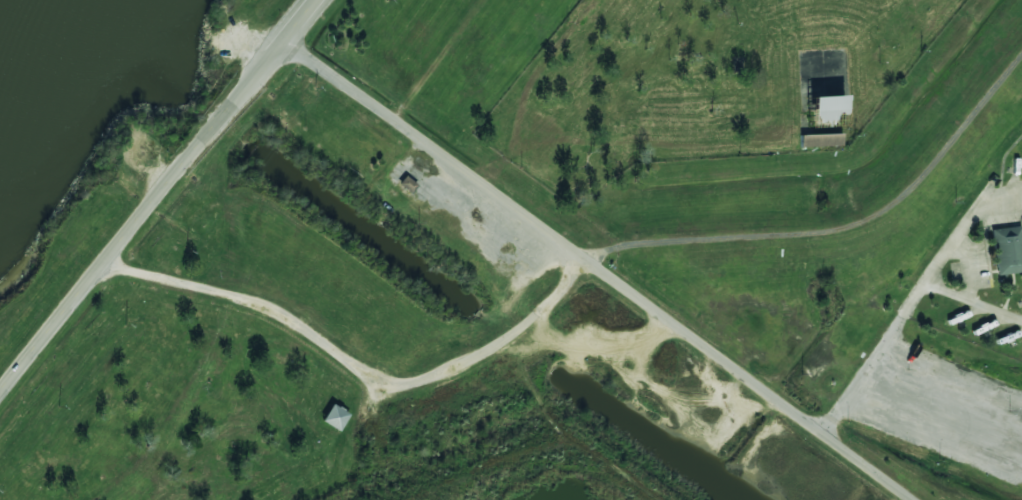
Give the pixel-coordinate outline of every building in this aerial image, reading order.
[(843,96),(808,97),(809,122),(820,122),(820,128),(831,127),(831,115),(843,114),(843,96)] [(841,146),(841,134),(799,135),(800,147),(841,146)] [(1019,226),(990,230),(997,276),(1021,272),(1021,244),(1019,226)] [(321,421),(338,432),(349,414),(331,404),(321,421)]
